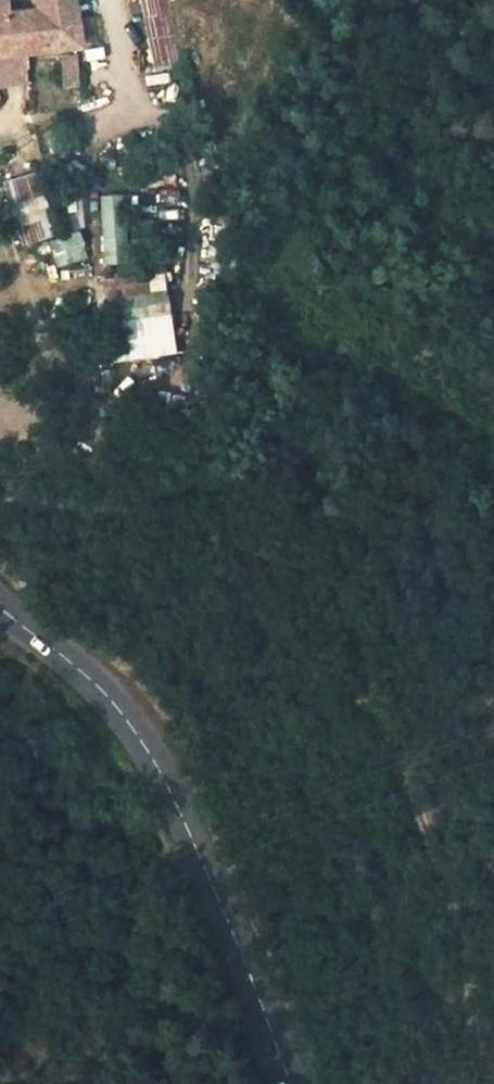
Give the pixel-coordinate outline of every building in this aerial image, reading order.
[(35,3),(9,7),(8,0),(0,0),(0,87),(29,84),(24,53),(86,48),(78,0),(34,0),(35,3)] [(150,29),(173,26),(169,0),(145,0),(150,29)] [(59,56),(63,89),(81,86),(76,54),(59,56)] [(128,263),(126,194),(98,194),(101,263),(128,263)] [(77,198),(66,200),(74,233),(50,239),(56,265),(90,257),(77,198)] [(108,274),(110,358),(172,356),(169,272),(108,274)]
